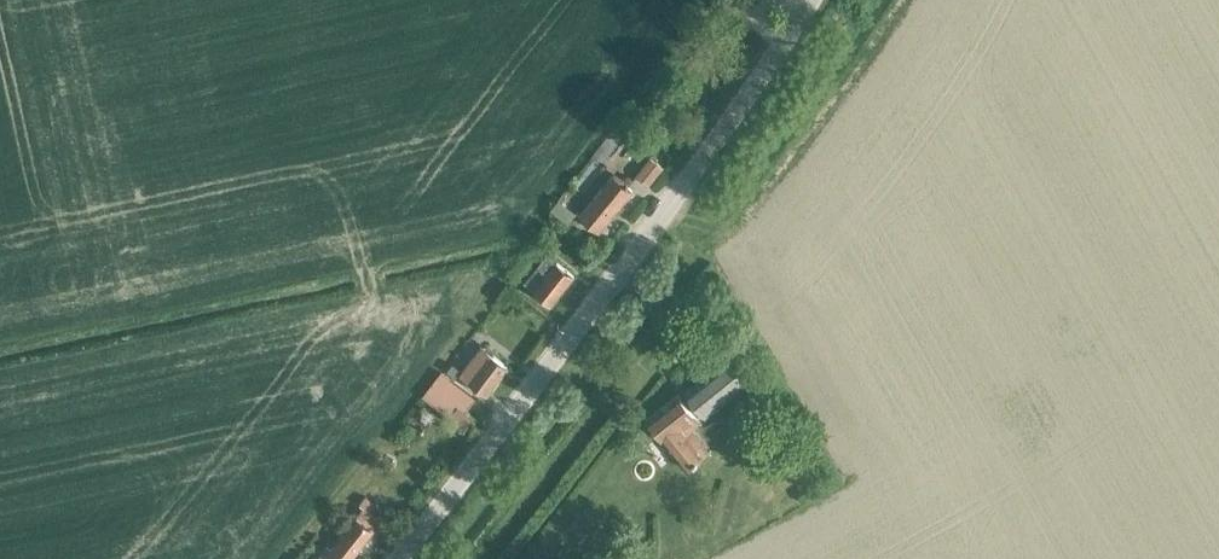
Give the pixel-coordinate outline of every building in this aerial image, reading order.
[(731,32),(722,45),(732,53),(742,41),(731,32)] [(648,185),(662,167),(650,157),(635,175),(648,185)] [(598,232),(632,191),(612,175),(579,216),(598,232)] [(550,304),(573,276),(556,262),(555,262),(546,255),(523,283),(534,290),(533,291),(550,304)] [(486,396),(508,367),(481,346),(459,374),(486,396)] [(683,388),(695,403),(706,415),(748,380),(727,354),(683,388)] [(451,364),(445,371),(454,378),(460,370),(451,364)] [(475,398),(450,379),(441,372),(424,394),(435,404),(434,405),(443,412),(446,408),(452,412),(457,405),(465,412),(475,398)] [(689,407),(678,393),(645,419),(686,469),(709,451),(691,428),(707,416),(706,415),(695,403),(689,407)] [(333,547),(331,549),(327,546),(317,558),(351,558),(381,520),(369,511),(374,505),(364,497),(359,504),(364,508),(333,547)]
